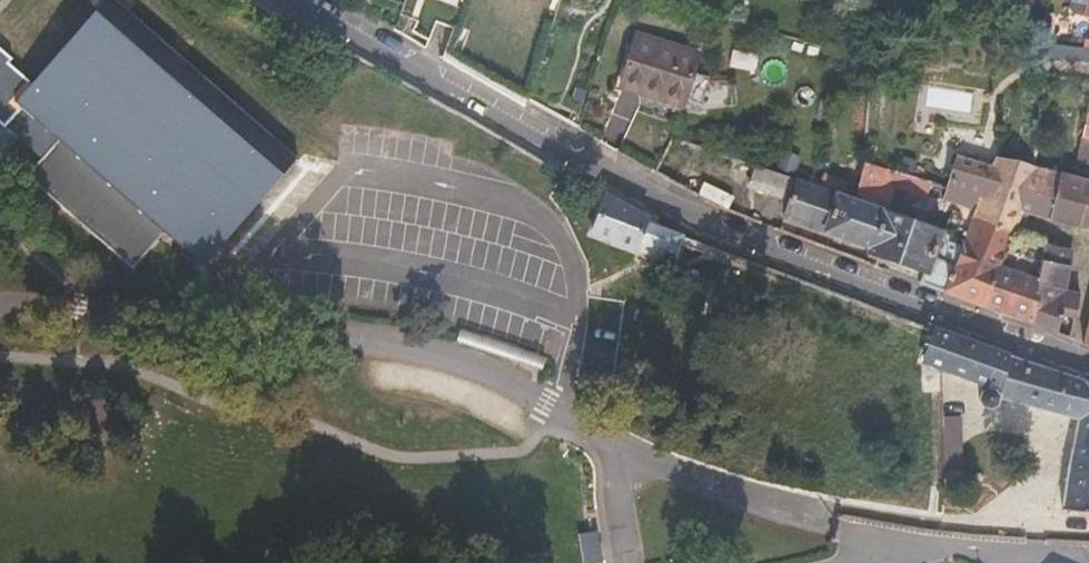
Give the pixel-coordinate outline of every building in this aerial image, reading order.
[(205,264),(298,158),(116,0),(107,0),(18,100),(15,105),(20,110),(4,127),(15,137),(41,160),(28,174),(133,266),(166,230),(205,264)] [(1087,16),(1088,7),(1088,0),(1074,0),(1072,8),(1076,14),(1087,16)] [(682,106),(698,55),(636,36),(621,86),(682,106)] [(15,137),(4,127),(20,110),(15,105),(11,102),(29,80),(10,63),(13,59),(0,47),(0,155),(15,137)] [(652,173),(696,196),(712,151),(670,138),(652,173)] [(1079,157),(1088,159),(1088,139),(1083,138),(1079,157)] [(993,164),(957,155),(947,187),(942,200),(964,206),(977,210),(974,219),(1014,234),(1021,213),(1049,220),(1060,173),(1033,166),(995,156),(993,164)] [(888,209),(894,186),(897,172),(863,162),(860,201),(888,209)] [(869,253),(924,273),(920,284),(944,293),(964,239),(953,235),(888,209),(860,201),(822,187),(757,166),(751,185),(788,198),(782,216),(870,248),(869,253)] [(942,200),(947,187),(897,172),(894,186),(942,200)] [(1088,184),(1088,181),(1060,173),(1049,220),(1079,227),(1088,184)] [(1088,229),(1088,184),(1079,227),(1088,229)] [(667,252),(676,256),(683,235),(650,222),(650,219),(609,198),(595,234),(663,260),(667,252)] [(1002,267),(1008,250),(1014,234),(974,219),(977,210),(964,206),(959,220),(970,225),(964,239),(944,293),(986,308),(1002,267)] [(1014,234),(1044,245),(1049,220),(1021,213),(1014,234)] [(964,239),(970,225),(959,220),(953,235),(964,239)] [(1044,245),(1014,234),(1008,250),(1042,261),(1044,245)] [(688,257),(713,267),(721,249),(695,240),(688,257)] [(1069,267),(1071,251),(1044,245),(1042,261),(1069,267)] [(1066,290),(1066,291),(1069,267),(1042,261),(1037,285),(1066,290)] [(1037,285),(1038,278),(1002,267),(986,308),(1032,325),(1037,285)] [(1066,290),(1037,285),(1032,325),(1057,334),(1062,313),(1076,316),(1080,294),(1066,291),(1066,290)] [(549,358),(463,326),(458,339),(544,371),(549,358)] [(1070,469),(1063,510),(1088,514),(1088,385),(1084,383),(993,352),(935,331),(925,362),(942,368),(988,384),(986,392),(982,395),(980,400),(985,408),(989,409),(992,410),(999,406),(1000,400),(1013,401),(1081,420),(1070,469)] [(947,427),(943,482),(973,484),(977,429),(947,427)]
